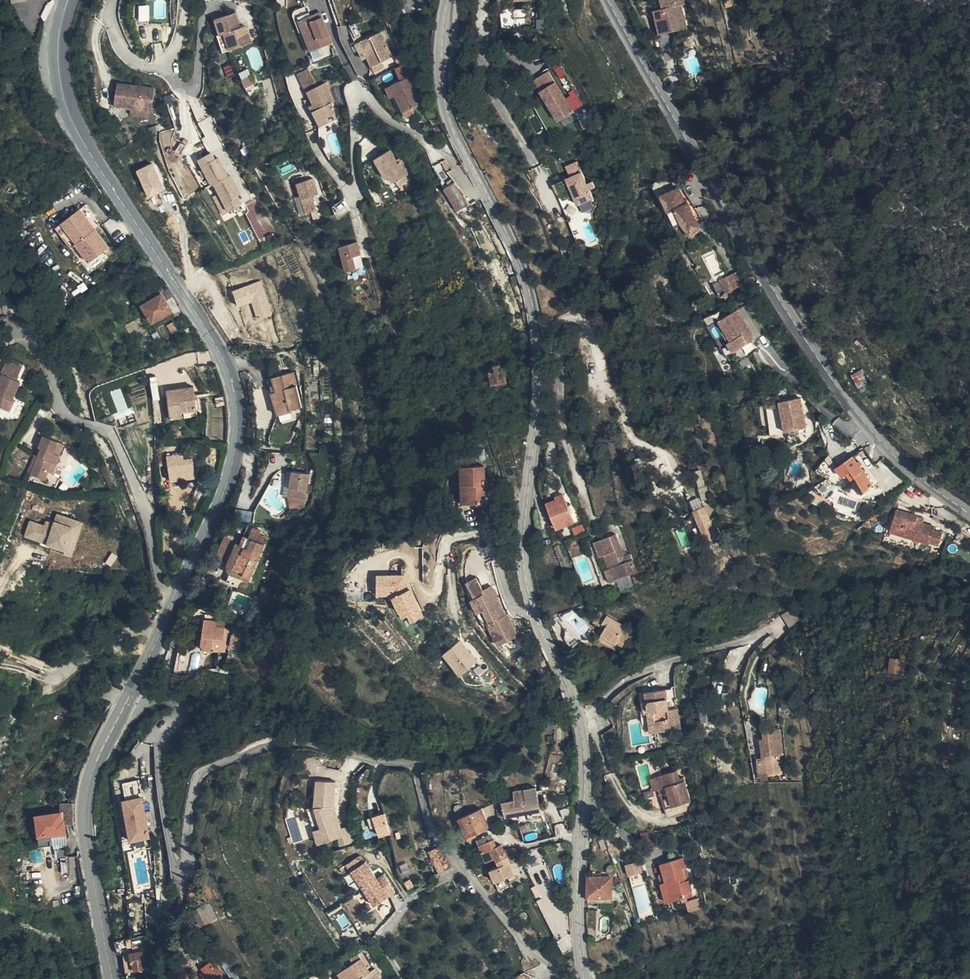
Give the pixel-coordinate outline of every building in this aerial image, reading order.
[(23,8),(36,4),(35,0),(21,0),(23,8)] [(691,25),(687,8),(691,6),(689,0),(667,0),(669,11),(663,12),(667,29),(691,25)] [(329,9),(310,17),(315,29),(311,30),(319,50),(341,42),(329,9)] [(246,10),(224,14),(227,31),(232,31),(235,46),(256,42),(254,25),(249,26),(246,10)] [(315,29),(310,17),(303,20),(315,51),(319,50),(311,30),(315,29)] [(692,31),(691,25),(667,29),(663,29),(665,37),(692,31)] [(235,46),(232,31),(227,31),(224,32),(227,48),(235,46)] [(389,31),(368,41),(376,57),(380,65),(390,61),(401,56),(389,31)] [(694,39),(688,41),(691,49),(697,47),(694,39)] [(376,57),(368,41),(363,43),(371,59),(376,57)] [(392,66),(390,61),(380,65),(383,71),(392,66)] [(302,89),(315,84),(309,69),(296,74),(302,89)] [(583,111),(557,70),(543,79),(550,90),(549,90),(567,121),(583,111)] [(241,77),(243,85),(255,82),(253,74),(241,77)] [(417,78),(398,85),(403,96),(409,112),(419,108),(428,105),(417,78)] [(157,112),(159,90),(121,84),(118,107),(135,109),(152,111),(157,112)] [(342,103),(335,84),(315,91),(321,107),(317,109),(323,122),(343,115),(339,105),(342,103)] [(403,96),(398,85),(392,87),(397,98),(403,96)] [(421,114),(419,108),(409,112),(411,118),(421,114)] [(152,111),(135,109),(135,116),(152,118),(156,118),(157,112),(152,111)] [(216,151),(197,160),(214,195),(212,197),(221,215),(243,205),(216,151)] [(380,159),(382,162),(392,156),(390,153),(380,159)] [(392,156),(382,162),(376,166),(387,185),(391,183),(396,189),(407,182),(392,156)] [(136,169),(145,198),(163,192),(154,163),(136,169)] [(584,163),(573,167),(578,178),(560,185),(574,219),(588,213),(585,206),(600,200),(596,192),(602,189),(599,183),(594,185),(584,163)] [(479,190),(468,167),(453,174),(461,185),(450,191),(464,212),(473,206),(475,208),(485,202),(479,190)] [(407,182),(396,189),(398,194),(409,187),(407,182)] [(296,193),(301,205),(308,223),(321,219),(316,204),(321,202),(315,185),(296,193)] [(684,191),(670,197),(678,214),(681,212),(687,225),(697,238),(705,232),(697,221),(700,219),(694,206),(692,207),(684,191)] [(670,197),(667,198),(675,215),(678,214),(670,197)] [(308,223),(301,205),(296,208),(303,225),(308,223)] [(88,212),(85,215),(100,234),(103,231),(88,212)] [(100,234),(85,215),(69,227),(84,247),(99,265),(118,250),(103,231),(100,234)] [(700,219),(697,221),(705,232),(708,230),(700,219)] [(84,247),(69,227),(64,231),(80,251),(84,247)] [(342,256),(350,281),(360,277),(357,266),(365,263),(360,250),(342,256)] [(744,273),(733,279),(740,292),(751,286),(744,273)] [(360,277),(350,281),(352,286),(363,283),(360,277)] [(733,279),(726,282),(733,295),(740,292),(733,279)] [(237,308),(251,303),(256,320),(272,315),(262,281),(231,290),(237,308)] [(191,317),(176,287),(149,299),(164,330),(191,317)] [(743,313),(727,322),(737,341),(739,340),(746,351),(761,342),(743,313)] [(737,341),(727,322),(723,325),(740,354),(746,351),(739,340),(737,341)] [(6,407),(10,398),(13,399),(22,379),(18,378),(24,364),(7,357),(1,370),(3,371),(0,379),(0,382),(2,383),(0,388),(0,405),(6,407)] [(287,382),(287,408),(292,407),(292,404),(302,403),(293,367),(286,369),(287,382)] [(276,410),(287,408),(287,382),(286,369),(269,374),(276,410)] [(506,379),(505,371),(493,373),(496,388),(507,385),(506,379)] [(868,384),(864,374),(856,378),(862,388),(868,384)] [(177,414),(203,414),(201,391),(175,393),(177,414)] [(10,398),(6,407),(11,410),(15,400),(13,399),(10,398)] [(789,435),(810,432),(806,402),(784,405),(789,435)] [(42,448),(39,456),(32,472),(44,478),(52,459),(56,461),(65,441),(46,433),(40,447),(42,448)] [(679,476),(670,454),(662,458),(670,479),(679,476)] [(187,462),(186,456),(169,459),(172,479),(188,477),(192,479),(196,478),(198,474),(196,460),(187,462)] [(865,467),(858,457),(846,465),(854,475),(857,480),(869,472),(865,467)] [(52,459),(44,478),(48,480),(56,462),(56,461),(52,459)] [(466,485),(467,502),(490,502),(490,479),(487,479),(487,464),(461,464),(461,486),(466,485)] [(854,475),(846,465),(839,470),(847,479),(850,477),(854,475)] [(305,497),(305,496),(309,470),(292,469),(290,485),(294,486),(293,495),(305,497)] [(862,485),(874,477),(869,472),(857,480),(862,485)] [(868,492),(880,485),(874,477),(862,485),(868,492)] [(610,512),(602,487),(594,489),(601,514),(610,512)] [(293,495),(288,494),(292,504),(304,500),(305,497),(293,495)] [(576,524),(565,494),(558,496),(559,500),(552,503),(561,529),(576,524)] [(706,506),(691,512),(704,544),(719,539),(706,506)] [(53,547),(72,554),(84,521),(59,512),(56,521),(47,519),(46,523),(31,518),(26,534),(54,544),(53,547)] [(902,518),(901,522),(918,527),(921,528),(922,525),(902,518)] [(581,534),(590,531),(587,522),(579,525),(581,534)] [(918,527),(901,522),(894,540),(933,554),(934,551),(941,553),(945,543),(937,541),(938,535),(927,531),(921,528),(918,527)] [(246,528),(229,562),(243,568),(239,578),(247,582),(266,538),(261,536),(264,528),(264,526),(255,524),(253,530),(246,528)] [(269,532),(264,528),(261,536),(266,538),(269,532)] [(618,564),(622,576),(643,569),(636,550),(627,553),(619,533),(598,540),(603,553),(607,552),(613,566),(618,564)] [(614,579),(622,576),(618,564),(613,566),(607,552),(603,553),(614,579)] [(243,568),(229,562),(229,573),(239,578),(243,568)] [(425,615),(406,572),(378,572),(378,594),(393,594),(403,616),(408,614),(412,621),(425,615)] [(509,614),(495,587),(486,592),(485,590),(478,576),(466,582),(475,598),(471,600),(478,613),(485,610),(492,624),(491,625),(501,643),(518,634),(507,615),(509,614)] [(793,606),(782,612),(793,628),(800,618),(793,606)] [(605,633),(625,645),(635,628),(604,608),(598,619),(608,627),(605,633)] [(215,621),(216,615),(201,615),(202,646),(223,646),(223,635),(229,635),(229,623),(221,623),(221,621),(215,621)] [(623,649),(625,645),(605,633),(602,637),(623,649)] [(135,648),(139,639),(133,637),(129,646),(135,648)] [(478,659),(462,639),(444,653),(461,673),(478,659)] [(766,651),(769,654),(780,643),(777,640),(766,651)] [(201,648),(187,647),(185,669),(200,670),(201,648)] [(889,658),(887,673),(898,674),(900,659),(889,658)] [(654,708),(658,708),(663,708),(666,727),(690,724),(688,702),(678,704),(675,683),(652,687),(654,708)] [(663,708),(658,708),(660,728),(666,727),(663,708)] [(763,728),(764,735),(769,767),(783,766),(781,750),(784,750),(782,726),(763,728)] [(769,767),(764,735),(761,736),(763,756),(759,756),(760,769),(769,767)] [(687,804),(698,802),(691,783),(687,785),(684,776),(663,784),(668,796),(675,794),(678,803),(672,805),(687,804)] [(338,837),(341,845),(360,838),(355,822),(343,826),(336,804),(338,779),(317,777),(315,806),(321,826),(313,828),(318,843),(338,837)] [(124,796),(139,793),(136,780),(121,783),(124,796)] [(513,786),(514,796),(538,793),(536,783),(513,786)] [(514,796),(501,797),(505,812),(527,809),(528,816),(542,813),(538,793),(514,796)] [(152,837),(145,795),(125,798),(131,840),(152,837)] [(64,822),(73,822),(73,821),(72,800),(59,801),(58,810),(35,813),(35,822),(30,823),(31,829),(36,829),(37,833),(51,831),(53,841),(66,840),(64,822)] [(559,807),(561,813),(571,810),(570,800),(559,807)] [(700,806),(698,802),(687,804),(672,805),(671,806),(676,816),(700,806)] [(481,804),(462,811),(461,817),(479,812),(483,810),(481,804)] [(479,812),(484,827),(489,826),(487,822),(483,810),(479,812)] [(392,830),(386,811),(370,816),(372,824),(377,823),(381,834),(392,830)] [(461,817),(463,822),(467,833),(484,827),(479,812),(461,817)] [(463,822),(459,823),(458,823),(459,828),(459,829),(462,834),(467,833),(463,822)] [(478,838),(481,846),(496,840),(493,832),(478,838)] [(504,844),(501,837),(496,840),(481,846),(485,856),(494,851),(505,846),(504,844)] [(520,852),(516,843),(513,842),(504,844),(505,846),(510,856),(520,852)] [(452,866),(442,844),(430,849),(440,871),(452,866)] [(518,871),(510,856),(505,846),(494,851),(498,860),(490,864),(498,880),(505,877),(503,871),(508,869),(510,875),(518,871)] [(379,877),(368,860),(353,869),(375,903),(396,890),(385,873),(379,877)] [(638,862),(624,866),(627,877),(641,873),(638,862)] [(674,868),(677,878),(685,906),(698,903),(697,898),(705,897),(702,885),(699,886),(696,873),(699,872),(696,862),(674,868)] [(415,884),(412,877),(406,880),(410,887),(415,884)] [(685,906),(677,878),(672,878),(679,907),(685,906)] [(599,901),(620,902),(621,883),(599,882),(599,901)] [(648,905),(646,889),(634,890),(637,906),(648,905)] [(147,955),(145,944),(130,947),(133,964),(144,962),(143,955),(147,955)] [(130,950),(124,951),(128,970),(134,969),(130,950)] [(242,975),(230,954),(224,957),(237,978),(242,975)] [(351,961),(364,978),(385,978),(376,966),(371,969),(362,954),(351,961)] [(195,978),(228,978),(216,959),(212,963),(210,960),(202,965),(204,967),(206,971),(203,973),(195,978)] [(351,961),(339,968),(346,978),(364,978),(351,961)] [(339,968),(335,970),(341,978),(346,978),(339,968)]
